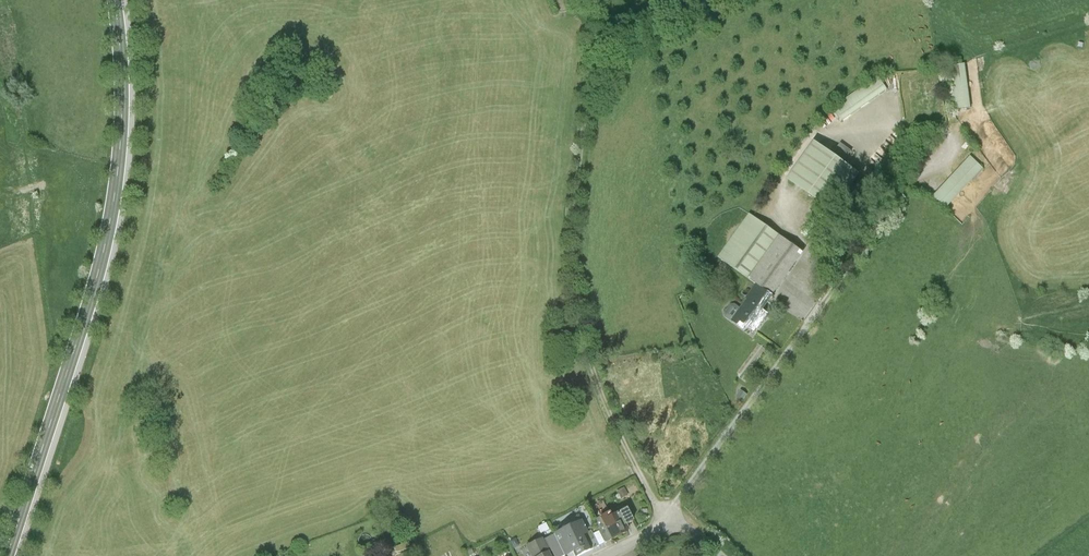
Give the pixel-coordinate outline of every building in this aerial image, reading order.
[(957,111),(972,109),(967,65),(951,67),(957,111)] [(878,78),(835,107),(844,120),(887,91),(878,78)] [(816,143),(789,181),(826,207),(853,170),(816,143)] [(933,198),(946,211),(985,171),(971,158),(933,198)] [(750,279),(781,236),(749,216),(718,259),(750,279)] [(758,284),(774,296),(804,254),(781,236),(750,279),(758,284)] [(758,284),(748,298),(764,310),(774,296),(758,284)] [(769,313),(764,310),(748,298),(731,321),(739,326),(742,321),(756,331),(769,313)] [(608,512),(617,528),(633,520),(625,504),(608,512)] [(588,513),(559,527),(569,548),(575,545),(578,552),(601,541),(588,513)] [(537,555),(558,555),(547,530),(529,538),(537,555)]
